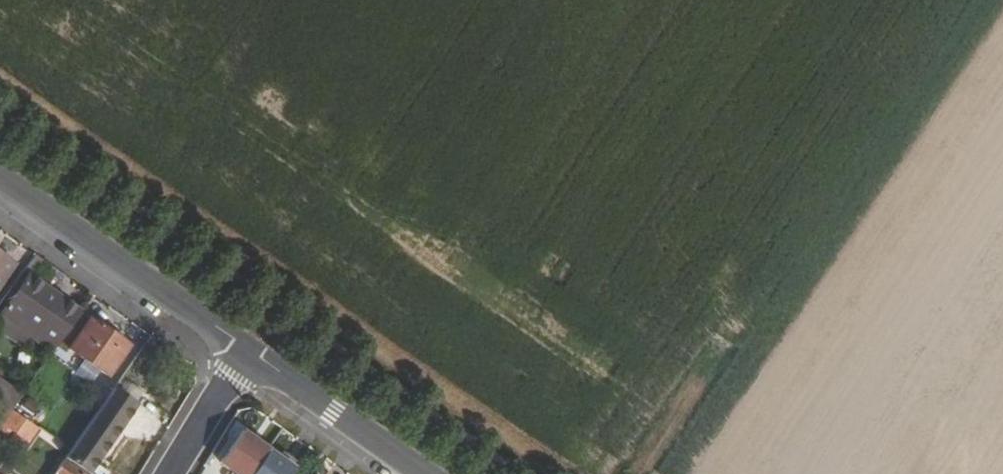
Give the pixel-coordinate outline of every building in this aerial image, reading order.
[(25,273),(2,306),(34,329),(30,336),(48,349),(77,307),(28,272),(38,257),(30,252),(19,268),(25,273)] [(12,263),(0,254),(0,280),(12,263)] [(65,347),(103,373),(125,342),(87,317),(85,318),(77,312),(52,349),(60,354),(65,347)] [(11,409),(21,394),(0,379),(0,402),(11,409)] [(110,387),(68,449),(63,455),(70,460),(87,471),(132,403),(110,387)] [(13,409),(1,429),(30,446),(41,426),(13,409)] [(251,473),(274,473),(273,473),(284,458),(246,430),(227,457),(251,473)] [(51,473),(82,473),(67,464),(70,460),(63,455),(51,473)]
